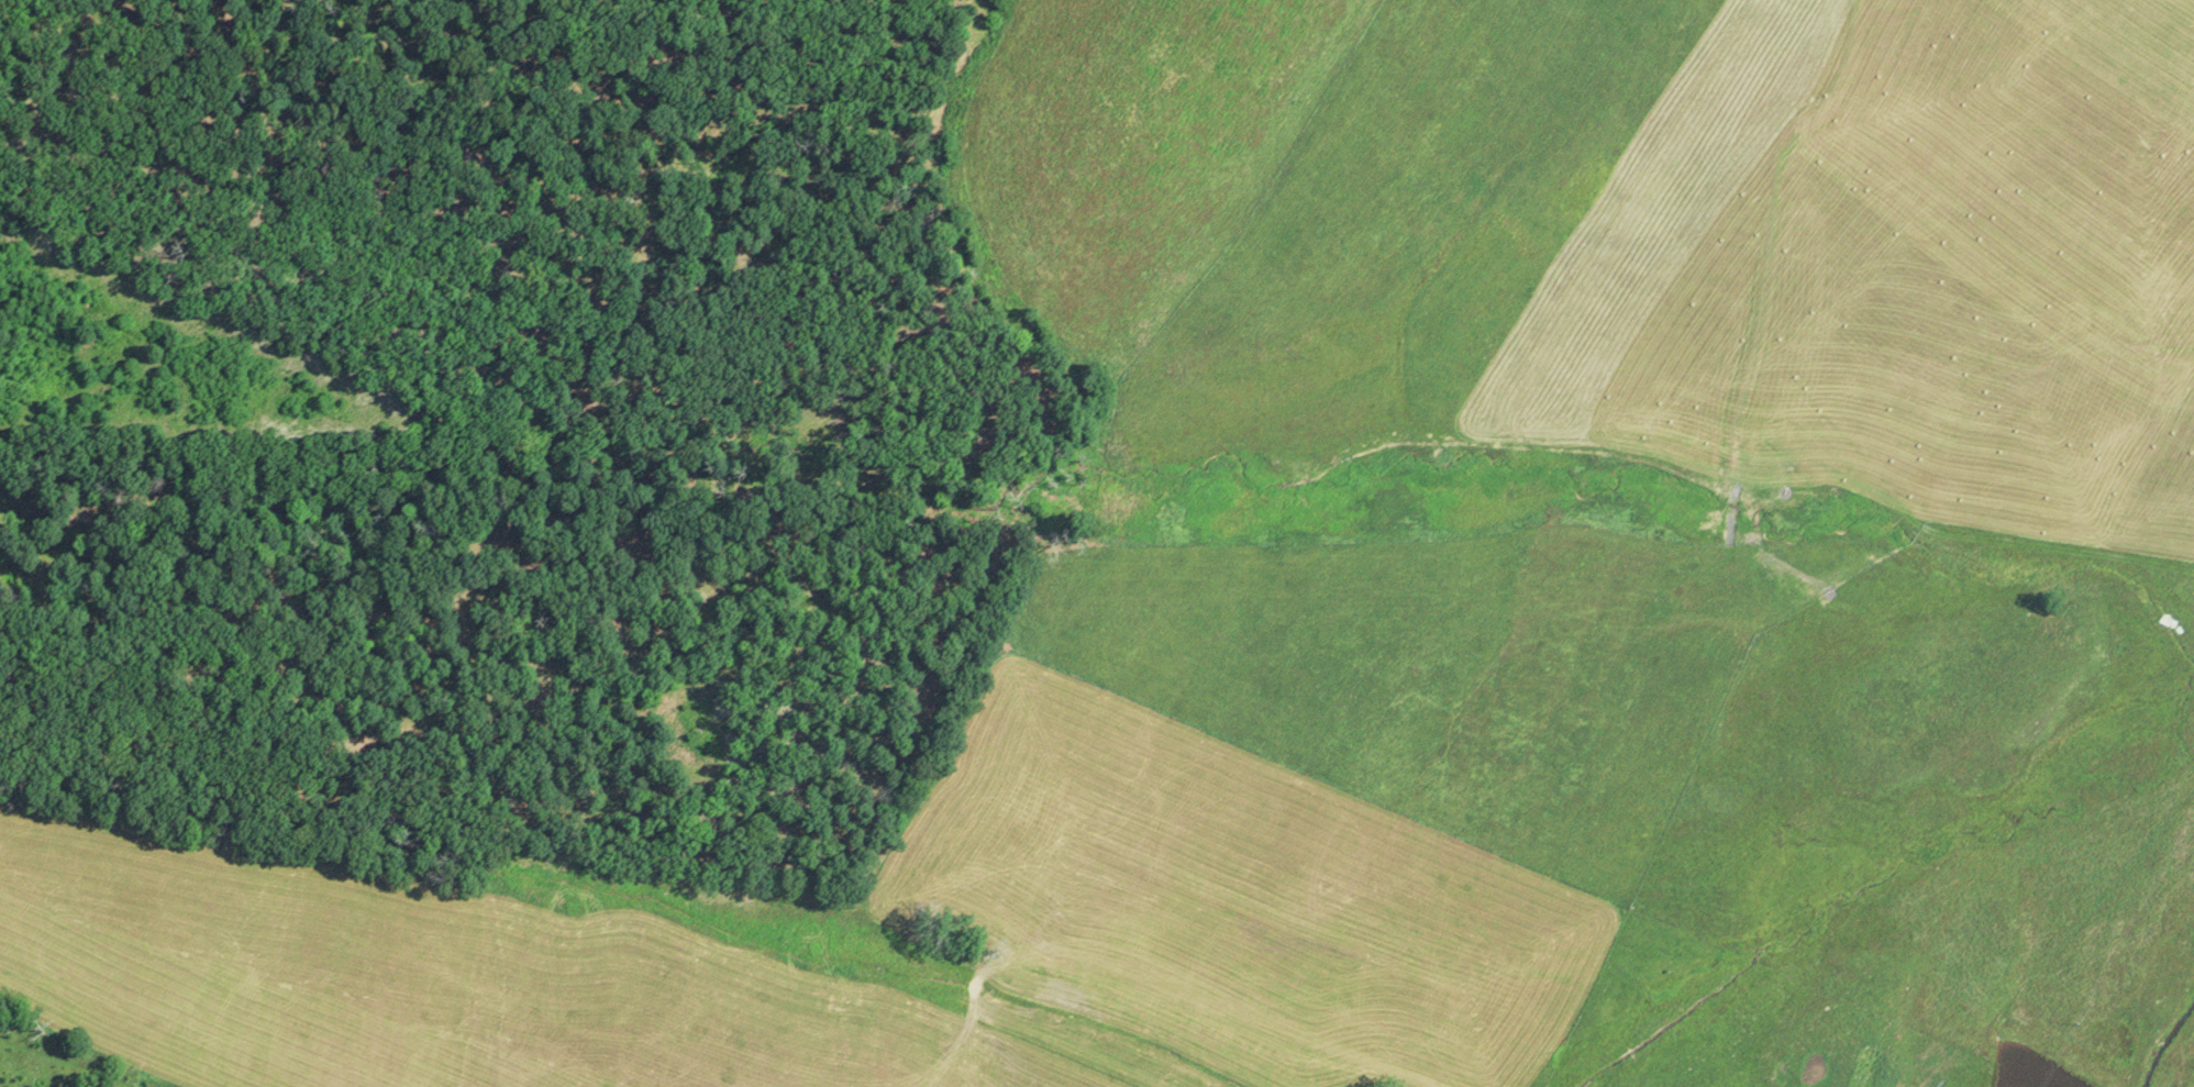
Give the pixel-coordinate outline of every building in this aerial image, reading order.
[(2184,603),(2189,597),(2178,588),(2173,594),(2184,603)] [(1937,1081),(1924,1078),(1921,1086),(1936,1086),(1937,1081)]
